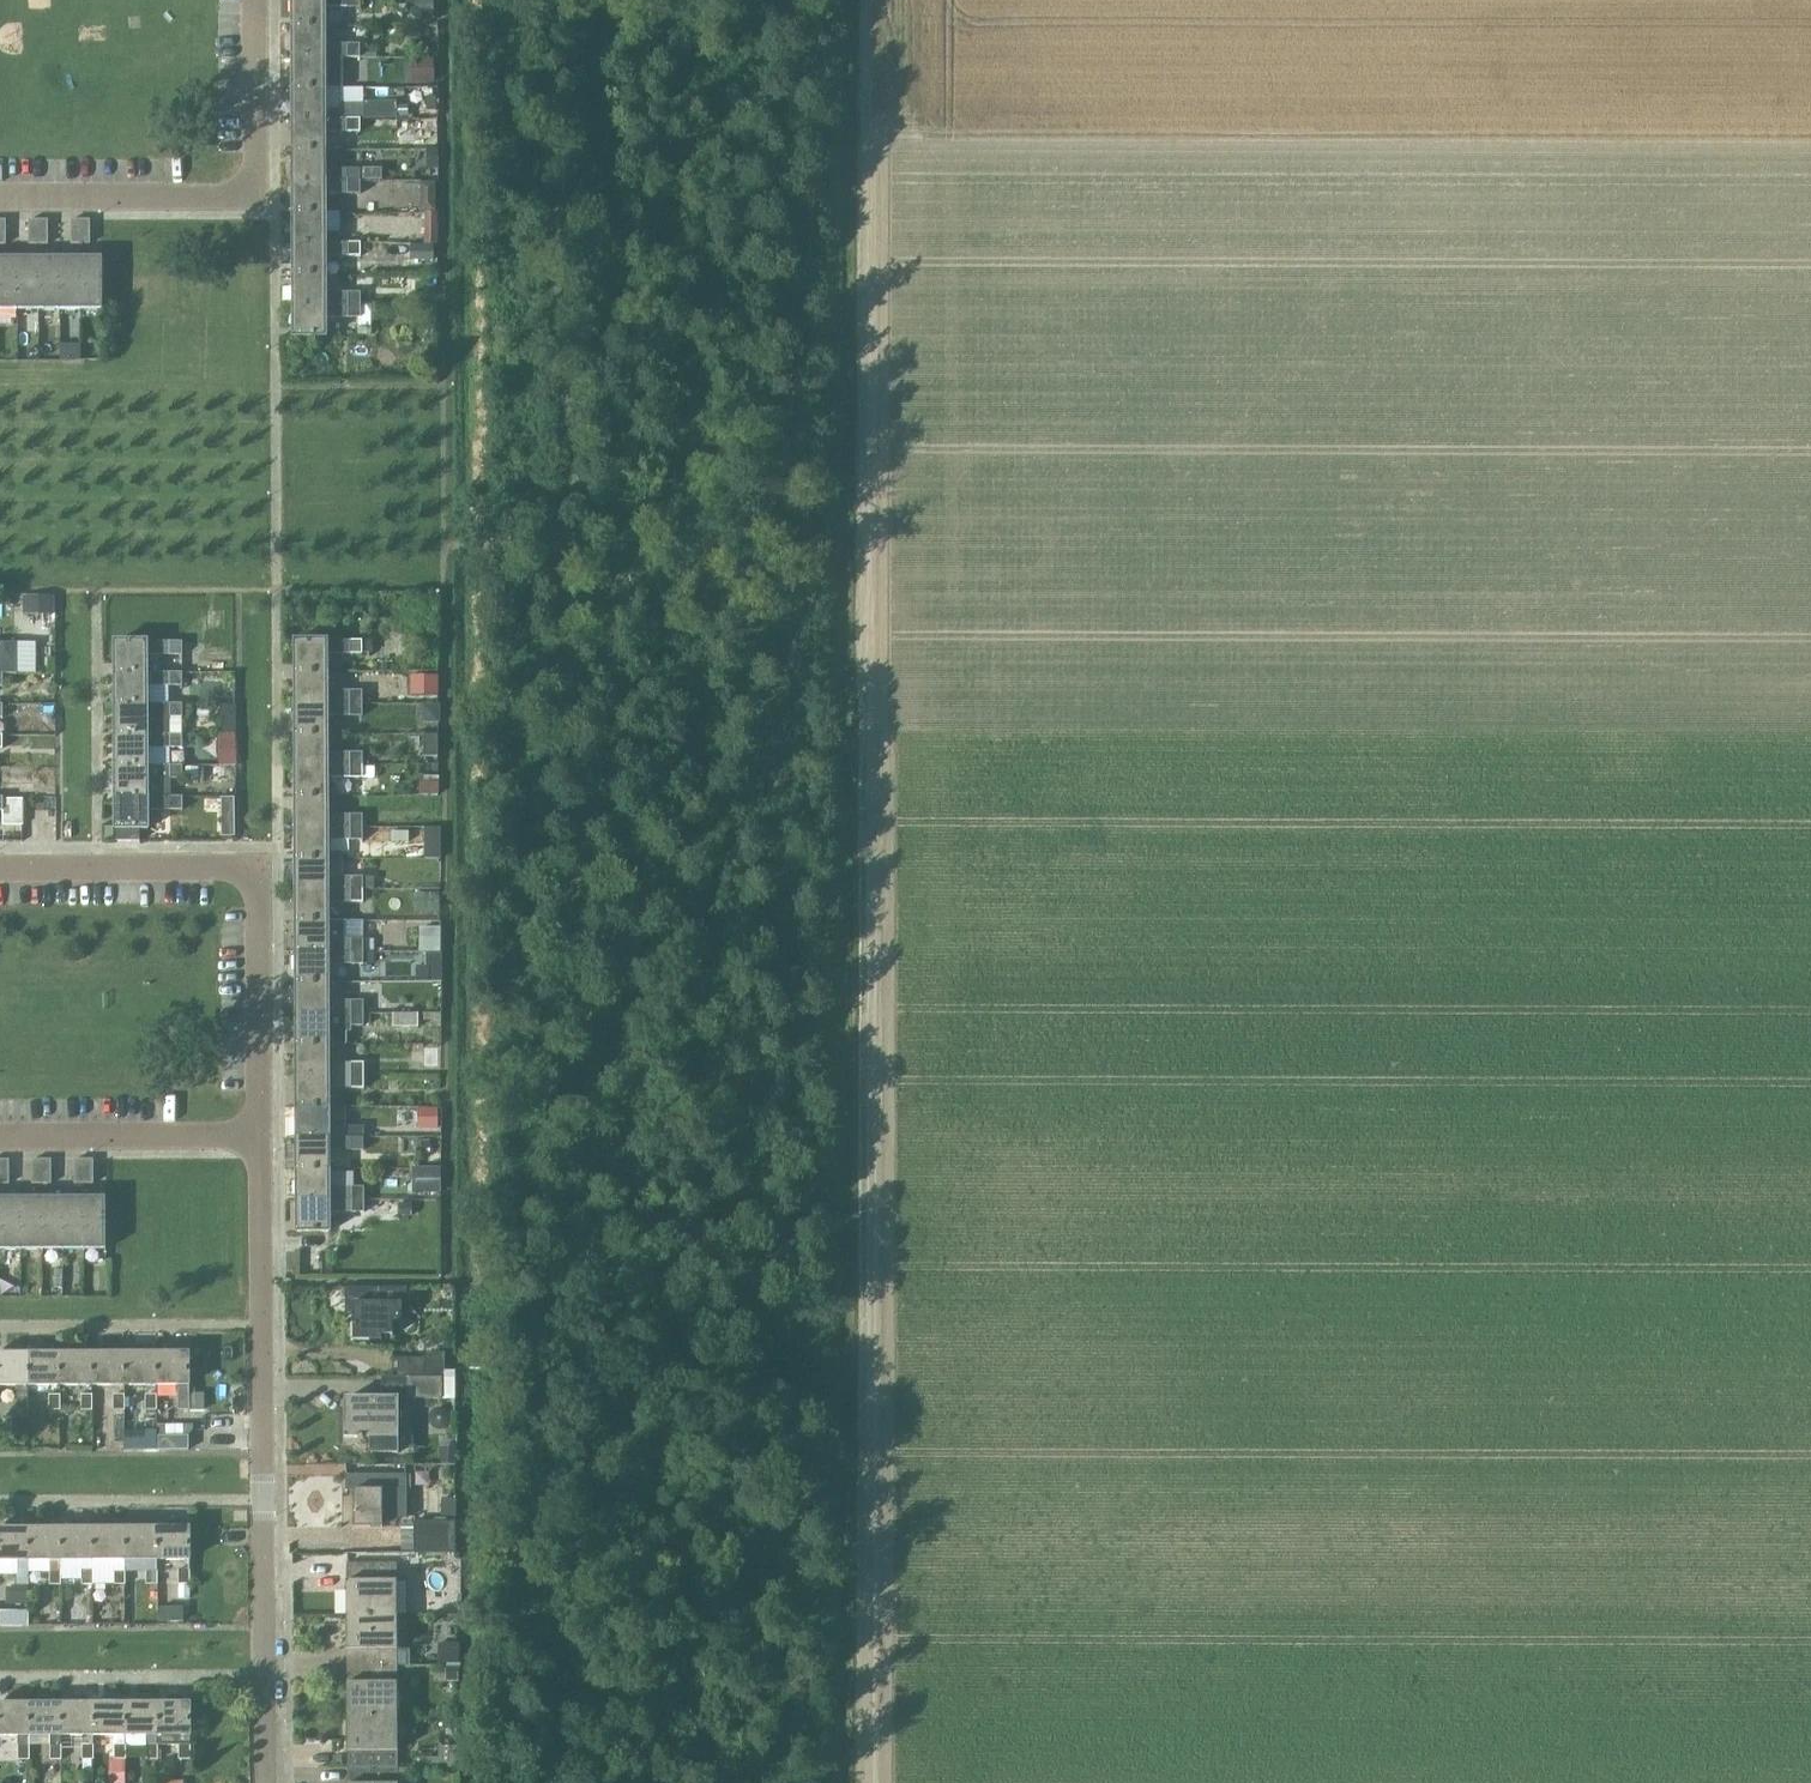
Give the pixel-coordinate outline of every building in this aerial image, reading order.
[(325,26),(325,8),(359,8),(359,0),(292,0),(292,17),(292,27),(325,26)] [(292,58),(340,58),(359,58),(359,45),(325,45),(325,26),(292,27),(292,37),(292,58)] [(340,69),(340,58),(292,58),(293,79),(293,89),(325,89),(340,89),(340,69)] [(340,102),(340,108),(325,109),(325,89),(293,89),(293,99),(293,120),(360,120),(359,102),(340,102)] [(360,133),(360,120),(293,120),(293,141),(293,151),(325,151),(325,133),(360,133)] [(150,131),(137,132),(139,153),(152,152),(150,131)] [(293,182),(360,182),(360,169),(325,169),(325,151),(293,151),(293,180),(293,182)] [(293,214),(326,213),(326,195),(360,195),(360,182),(293,182),(293,203),(293,214)] [(293,244),(340,243),(340,232),(326,232),(326,213),(293,214),(293,222),(293,244)] [(28,245),(38,245),(38,220),(28,220),(28,245)] [(38,220),(38,245),(47,245),(48,220),(38,220)] [(71,245),(80,245),(80,220),(71,220),(71,245)] [(80,220),(80,245),(90,244),(90,220),(80,220)] [(293,275),(326,275),(326,257),(360,257),(360,243),(340,243),(293,244),(293,265),(293,275)] [(17,311),(17,259),(0,259),(0,311),(17,311)] [(17,311),(38,311),(38,259),(17,259),(17,311)] [(38,311),(59,311),(59,259),(38,259),(38,311)] [(59,311),(81,311),(80,259),(59,259),(59,311)] [(81,311),(102,311),(102,259),(80,259),(81,311)] [(326,293),(326,275),(293,275),(293,285),(293,307),(360,306),(360,293),(326,293)] [(360,306),(293,307),(293,338),(326,338),(326,318),(360,318),(360,306)] [(361,654),(361,651),(361,641),(295,641),(295,673),(327,673),(327,655),(361,654)] [(115,674),(147,673),(147,656),(182,656),(182,642),(115,642),(115,664),(115,674)] [(115,705),(147,704),(147,687),(182,687),(182,673),(147,673),(115,674),(115,680),(115,694),(115,705)] [(296,704),(361,704),(361,690),(327,690),(327,673),(295,673),(296,704)] [(161,735),(161,718),(182,717),(182,704),(147,704),(115,705),(115,711),(115,726),(115,736),(161,735)] [(296,735),(327,735),(327,717),(361,717),(361,704),(296,704),(296,735)] [(430,716),(416,715),(415,738),(429,739),(430,716)] [(182,735),(161,735),(115,736),(115,741),(115,756),(115,767),(147,766),(147,749),(182,748),(182,735)] [(296,766),(362,766),(361,753),(328,753),(327,735),(296,735),(296,766)] [(147,766),(115,767),(115,798),(148,797),(171,797),(171,780),(182,779),(182,766),(147,766)] [(296,797),(328,797),(328,779),(362,779),(362,766),(296,766),(296,797)] [(205,785),(205,816),(225,817),(225,786),(205,785)] [(183,810),(183,797),(182,797),(171,797),(148,797),(115,798),(115,804),(116,818),(116,842),(139,842),(139,830),(148,830),(148,810),(183,810)] [(296,828),(362,828),(362,815),(328,815),(328,797),(296,797),(296,828)] [(296,859),(328,859),(328,842),(362,841),(362,828),(296,828),(296,859)] [(296,890),(362,890),(362,877),(328,877),(328,859),(296,859),(296,890)] [(404,889),(429,888),(428,869),(403,870),(404,889)] [(328,921),(328,920),(328,903),(362,903),(362,890),(296,890),(296,921),(328,921)] [(395,904),(394,932),(431,932),(432,905),(395,904)] [(363,952),(363,939),(344,939),(344,922),(346,922),(346,920),(328,920),(328,921),(296,921),(297,952),(363,952)] [(297,983),(328,983),(328,965),(363,965),(363,952),(297,952),(297,983)] [(297,1014),(363,1014),(363,1001),(329,1001),(328,983),(297,983),(297,1014)] [(344,1031),(344,1027),(363,1027),(363,1014),(297,1014),(297,1045),(329,1045),(346,1045),(346,1031),(344,1031)] [(329,1063),(329,1045),(297,1045),(297,1076),(363,1075),(363,1063),(329,1063)] [(297,1107),(329,1107),(329,1088),(363,1088),(363,1075),(297,1076),(297,1107)] [(406,1088),(411,1109),(432,1104),(427,1083),(406,1088)] [(329,1107),(297,1107),(297,1138),(362,1138),(362,1127),(344,1127),(344,1107),(329,1107)] [(364,1151),(364,1138),(362,1138),(297,1138),(297,1169),(329,1169),(329,1151),(364,1151)] [(404,1158),(429,1159),(429,1148),(404,1147),(404,1158)] [(8,1184),(9,1160),(0,1160),(0,1184),(8,1184)] [(32,1184),(42,1184),(41,1160),(32,1160),(32,1184)] [(41,1160),(42,1184),(51,1184),(51,1160),(41,1160)] [(74,1184),(84,1184),(84,1160),(74,1160),(74,1184)] [(84,1160),(84,1184),(93,1184),(93,1160),(84,1160)] [(330,1187),(329,1173),(348,1173),(348,1169),(329,1169),(297,1169),(297,1200),(363,1200),(363,1187),(330,1187)] [(20,1250),(20,1198),(0,1199),(0,1250),(20,1250)] [(20,1250),(42,1250),(42,1198),(20,1198),(20,1250)] [(42,1250),(63,1250),(63,1198),(42,1198),(42,1250)] [(63,1250),(84,1250),(84,1198),(63,1198),(63,1250)] [(84,1198),(84,1250),(106,1250),(106,1198),(84,1198)] [(364,1212),(363,1200),(297,1200),(297,1232),(329,1232),(329,1213),(364,1212)] [(354,1341),(381,1341),(382,1341),(382,1336),(393,1336),(393,1321),(398,1321),(403,1316),(402,1288),(345,1288),(345,1312),(354,1312),(354,1341)] [(414,1350),(414,1337),(389,1338),(389,1351),(414,1350)] [(27,1354),(21,1354),(21,1345),(6,1345),(5,1354),(0,1354),(0,1386),(17,1386),(17,1411),(28,1411),(28,1386),(27,1354)] [(59,1386),(59,1354),(54,1354),(54,1345),(38,1345),(36,1354),(27,1354),(28,1386),(59,1386)] [(92,1386),(92,1354),(85,1355),(85,1345),(70,1345),(69,1354),(59,1354),(59,1386),(92,1386)] [(124,1386),(123,1354),(118,1354),(118,1345),(102,1345),(101,1354),(92,1354),(92,1386),(124,1386)] [(156,1386),(156,1354),(150,1354),(150,1345),(134,1345),(133,1354),(123,1354),(124,1386),(150,1386),(150,1395),(146,1395),(146,1410),(157,1410),(157,1395),(156,1395),(156,1386)] [(189,1389),(189,1386),(189,1354),(182,1354),(182,1345),(167,1345),(165,1354),(156,1354),(156,1386),(178,1386),(178,1410),(189,1410),(189,1389)] [(425,1357),(397,1357),(397,1376),(444,1375),(444,1352),(425,1352),(425,1357)] [(442,1378),(407,1378),(407,1399),(442,1399),(442,1378)] [(50,1411),(61,1410),(60,1395),(50,1396),(50,1411)] [(114,1410),(124,1410),(125,1410),(125,1395),(114,1395),(114,1410)] [(93,1410),(93,1398),(93,1396),(82,1396),(82,1410),(93,1410)] [(399,1453),(398,1438),(398,1399),(345,1399),(346,1438),(370,1438),(370,1453),(399,1453)] [(175,1433),(176,1419),(152,1418),(151,1432),(175,1433)] [(182,1436),(157,1436),(158,1449),(182,1449),(182,1436)] [(382,1519),(407,1518),(406,1475),(346,1475),(346,1491),(354,1491),(354,1528),(382,1528),(382,1519)] [(28,1529),(22,1529),(22,1520),(7,1520),(4,1529),(0,1529),(0,1561),(17,1561),(18,1585),(28,1585),(28,1561),(28,1529)] [(60,1560),(60,1529),(54,1529),(54,1520),(38,1520),(37,1529),(28,1529),(28,1561),(49,1561),(49,1585),(60,1585),(60,1560)] [(92,1560),(92,1529),(86,1529),(86,1520),(71,1520),(69,1529),(60,1529),(60,1560),(92,1560)] [(124,1560),(124,1529),(118,1529),(118,1520),(102,1520),(101,1529),(92,1529),(92,1560),(124,1560)] [(133,1529),(124,1529),(124,1560),(146,1560),(146,1570),(157,1570),(157,1560),(156,1560),(156,1529),(151,1529),(150,1520),(135,1520),(133,1529)] [(156,1529),(156,1560),(179,1560),(178,1584),(190,1584),(190,1560),(189,1529),(183,1529),(183,1520),(167,1520),(165,1529),(156,1529)] [(456,1523),(445,1522),(416,1522),(416,1553),(456,1554),(456,1523)] [(345,1616),(395,1615),(394,1563),(344,1564),(345,1616)] [(93,1584),(93,1570),(82,1570),(82,1584),(93,1584)] [(125,1584),(125,1570),(114,1570),(114,1584),(125,1584)] [(146,1584),(157,1584),(157,1570),(146,1570),(146,1584)] [(29,1611),(0,1611),(0,1626),(29,1625),(29,1611)] [(346,1666),(396,1665),(395,1615),(345,1616),(346,1666)] [(346,1717),(396,1716),(396,1665),(346,1666),(346,1717)] [(93,1735),(93,1704),(88,1704),(87,1694),(71,1695),(70,1704),(61,1704),(61,1735),(93,1735)] [(125,1735),(125,1703),(119,1703),(119,1694),(104,1695),(102,1704),(93,1704),(93,1735),(125,1735)] [(157,1735),(157,1703),(152,1704),(151,1694),(136,1694),(134,1704),(125,1703),(125,1735),(157,1735)] [(157,1735),(157,1745),(179,1745),(180,1759),(191,1759),(190,1735),(190,1703),(184,1703),(184,1694),(168,1695),(166,1703),(157,1703),(157,1735)] [(28,1704),(22,1704),(22,1695),(7,1695),(5,1704),(0,1704),(0,1735),(19,1735),(18,1759),(29,1759),(29,1735),(28,1704)] [(61,1735),(61,1704),(55,1704),(55,1695),(39,1695),(38,1704),(28,1704),(29,1735),(50,1735),(51,1759),(61,1759),(61,1735)] [(347,1767),(397,1767),(396,1716),(346,1717),(347,1767)] [(83,1759),(93,1759),(93,1745),(83,1745),(83,1759)] [(115,1759),(126,1759),(125,1745),(115,1745),(115,1759)] [(157,1759),(157,1745),(147,1745),(147,1759),(157,1759)] [(397,1767),(347,1767),(347,1782),(397,1782),(397,1767)] [(178,1768),(153,1768),(154,1782),(179,1782),(178,1768)]
